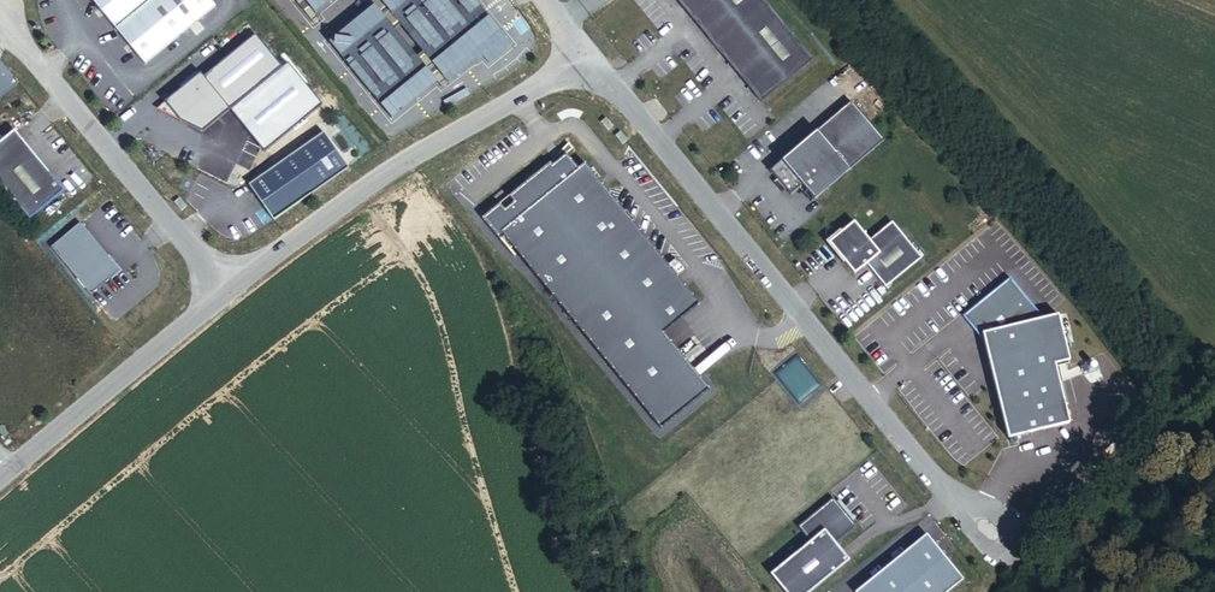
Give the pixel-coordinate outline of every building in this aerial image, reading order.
[(112,27),(145,0),(89,0),(112,27)] [(112,27),(140,63),(211,5),(207,0),(145,0),(112,27)] [(309,21),(314,16),(310,11),(323,0),(292,0),(309,21)] [(324,39),(387,116),(432,79),(436,84),(442,79),(442,80),(471,57),(472,58),(478,53),(483,60),(506,41),(472,0),(366,0),(368,3),(324,39)] [(757,99),(809,56),(763,0),(676,0),(757,99)] [(177,119),(199,130),(278,65),(251,32),(200,75),(196,71),(161,100),(177,119)] [(680,56),(690,48),(682,37),(671,46),(680,56)] [(847,97),(765,164),(786,189),(797,179),(808,193),(879,135),(847,97)] [(601,124),(609,133),(614,128),(606,120),(601,124)] [(10,128),(0,137),(0,186),(26,217),(61,188),(10,128)] [(245,185),(271,220),(345,166),(319,131),(245,185)] [(620,132),(614,136),(622,145),(627,141),(620,132)] [(551,168),(483,223),(509,254),(513,251),(660,434),(709,394),(664,338),(700,309),(586,168),(579,173),(567,159),(553,170),(551,168)] [(182,205),(175,196),(170,200),(177,209),(182,205)] [(848,215),(823,236),(850,269),(862,259),(882,282),(918,253),(887,216),(865,234),(848,215)] [(76,222),(47,246),(86,294),(116,270),(76,222)] [(1006,274),(959,313),(971,328),(975,324),(981,338),(1005,434),(1066,419),(1051,360),(1066,357),(1055,311),(1040,314),(1006,274)] [(0,280),(0,299),(4,304),(19,292),(6,276),(0,280)] [(975,324),(971,328),(980,338),(981,338),(975,324)] [(798,404),(822,388),(799,355),(775,371),(798,404)] [(837,497),(803,526),(815,541),(775,574),(790,591),(815,591),(854,560),(840,543),(861,526),(837,497)] [(931,533),(861,591),(951,591),(968,578),(931,533)]
